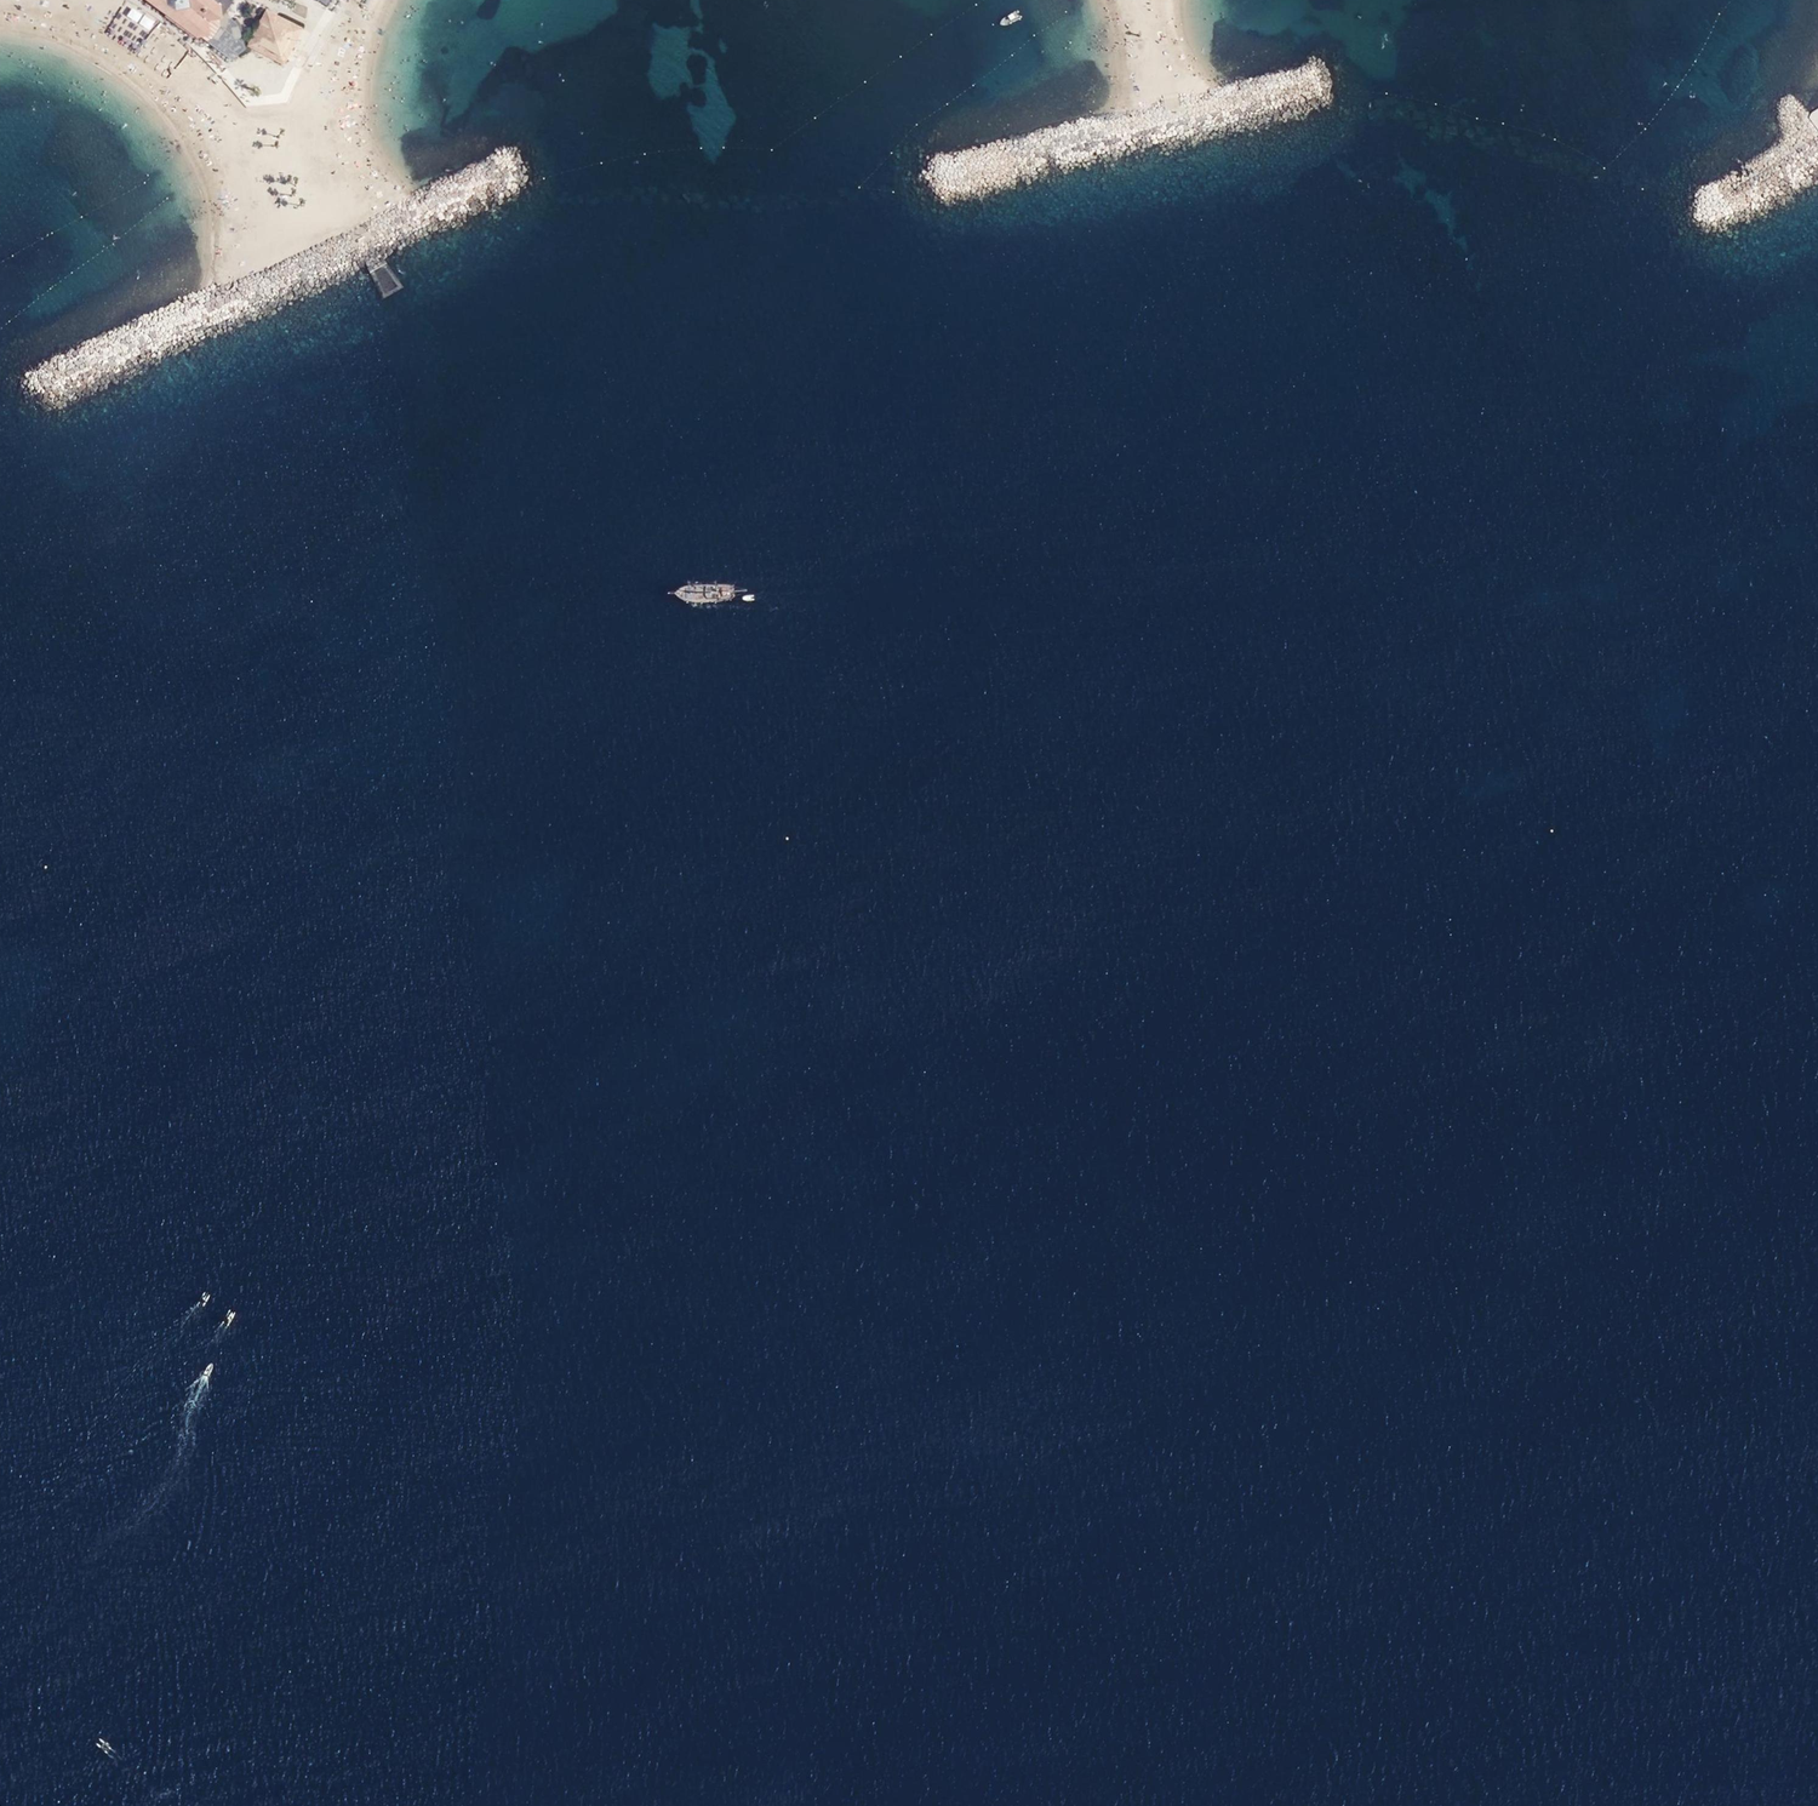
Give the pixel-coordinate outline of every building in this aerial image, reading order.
[(197,35),(208,19),(221,16),(220,3),(216,0),(149,0),(197,35)] [(300,28),(262,10),(244,45),(282,64),(300,28)] [(197,35),(209,32),(208,19),(197,35)]
